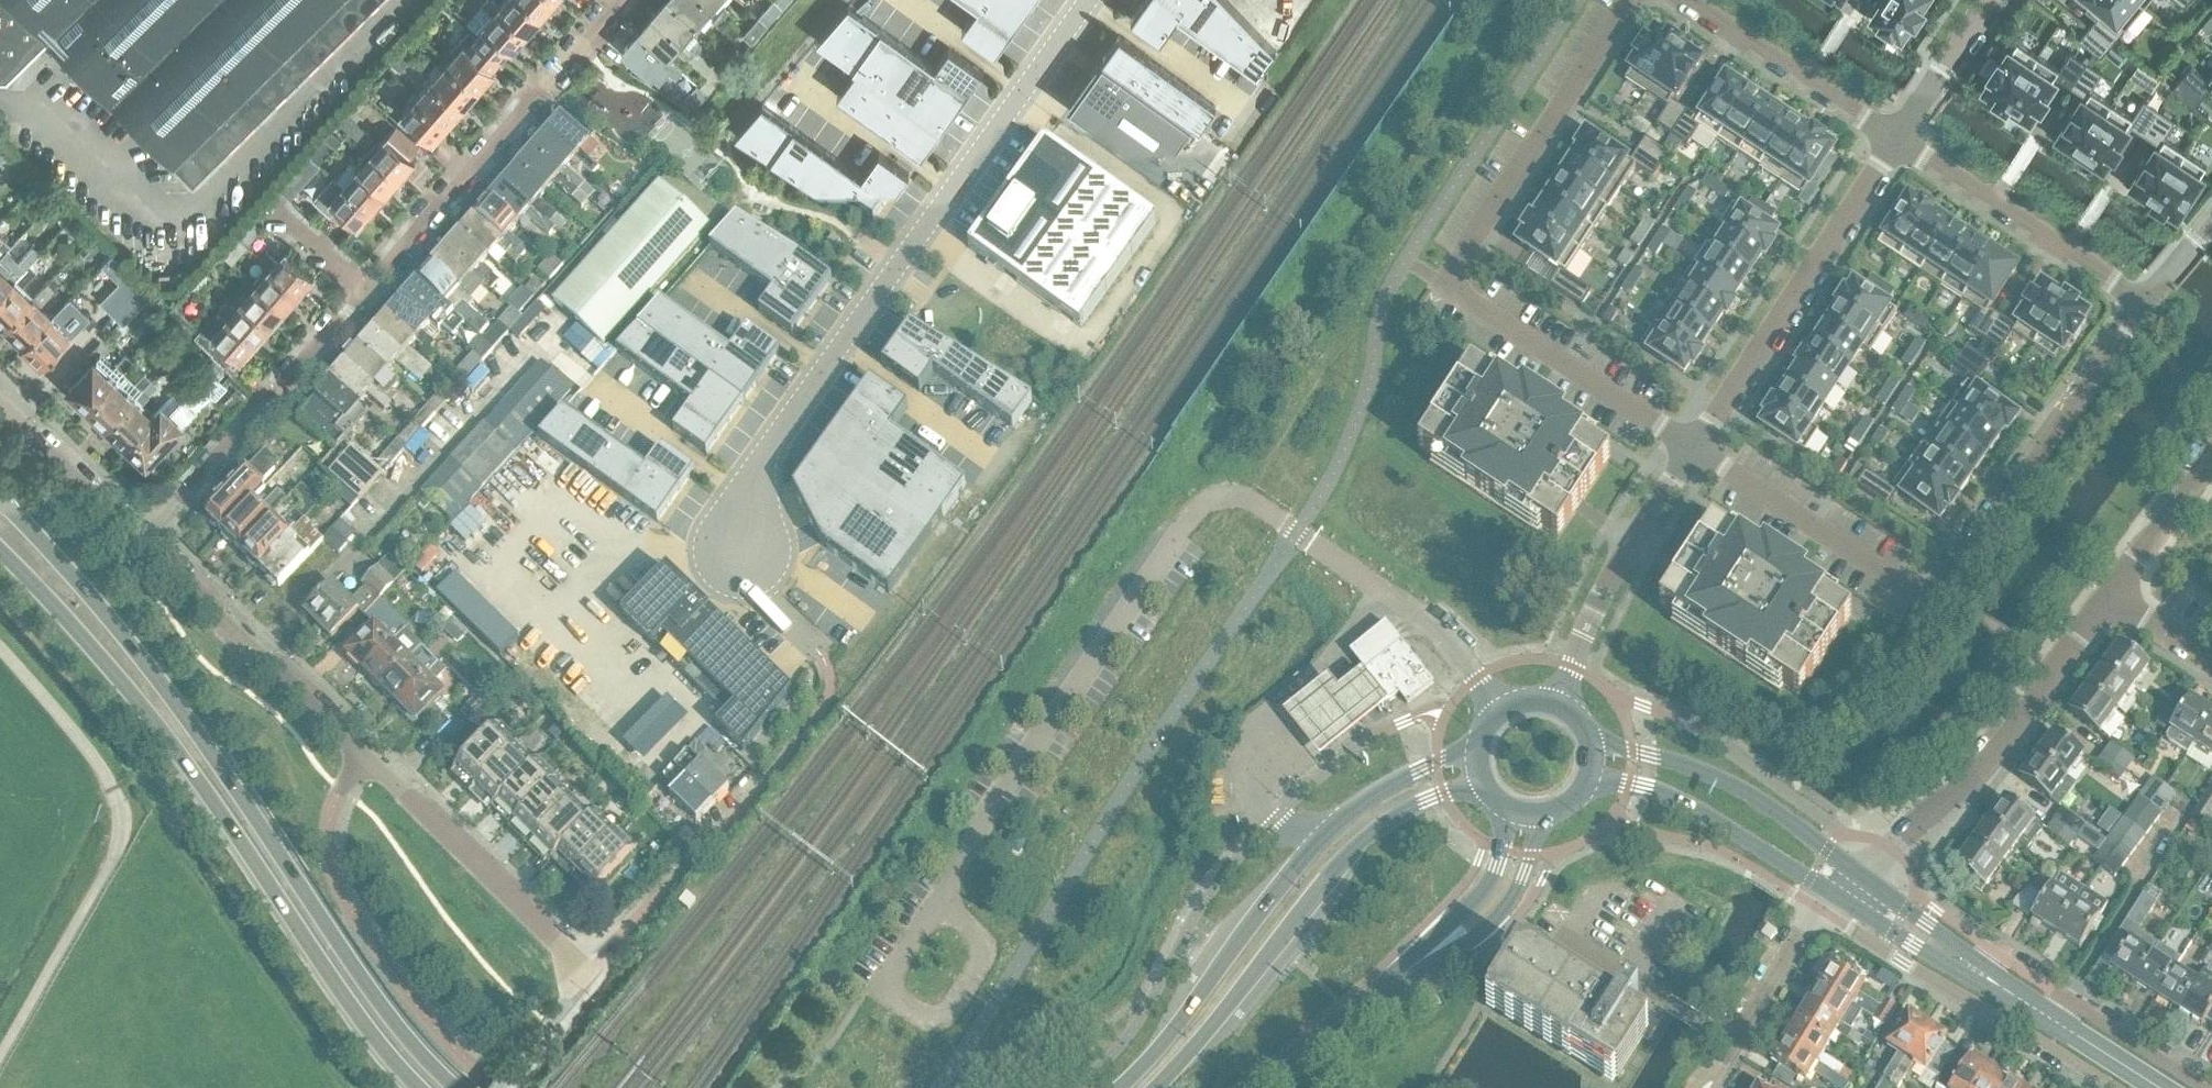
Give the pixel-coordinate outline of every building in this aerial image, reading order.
[(8,80),(49,39),(193,184),(380,0),(0,0),(0,81),(8,80)] [(468,21),(478,30),(478,31),(482,34),(504,53),(509,46),(512,49),(525,34),(528,30),(500,5),(494,0),(484,0),(481,3),(482,4),(468,21)] [(500,5),(528,30),(543,13),(528,0),(505,0),(500,5)] [(543,13),(555,0),(528,0),(543,13)] [(653,14),(697,53),(698,52),(703,46),(688,33),(697,23),(671,0),(665,0),(653,14)] [(697,23),(707,12),(721,25),(727,19),(724,16),(706,0),(671,0),(697,23)] [(724,16),(730,10),(724,5),(726,3),(722,0),(706,0),(724,16)] [(775,0),(773,0),(758,16),(767,24),(782,6),(775,0)] [(995,52),(1032,1),(1033,0),(971,0),(979,5),(962,29),(995,52)] [(1229,0),(1144,0),(1131,19),(1160,39),(1178,14),(1259,72),(1276,49),(1229,0)] [(1872,15),(1871,17),(1891,31),(1893,29),(1901,34),(1912,17),(1914,19),(1924,5),(1921,3),(1923,0),(1880,0),(1870,14),(1872,15)] [(2095,1),(2089,9),(2097,16),(2088,27),(2097,34),(2110,45),(2119,34),(2143,4),(2139,0),(2093,0),(2095,1)] [(941,129),(983,70),(949,46),(935,66),(849,5),(817,40),(856,68),(941,129)] [(653,14),(638,31),(668,57),(675,49),(708,77),(700,85),(709,93),(723,77),(713,67),(709,63),(698,52),(697,53),(653,14)] [(2211,14),(2202,25),(2209,31),(2211,28),(2211,15),(2211,14)] [(767,24),(758,16),(743,34),(752,41),(767,24)] [(2088,27),(2079,37),(2101,56),(2110,45),(2097,34),(2088,27)] [(445,57),(479,87),(496,68),(492,65),(500,56),(469,29),(461,38),(445,57)] [(635,34),(622,49),(652,75),(659,68),(665,74),(668,70),(702,100),(709,93),(700,85),(668,57),(638,31),(635,34)] [(1103,59),(1192,122),(1199,127),(1216,104),(1120,34),(1103,59)] [(1666,41),(1655,34),(1654,34),(1647,45),(1644,43),(1634,58),(1637,60),(1629,71),(1631,72),(1625,82),(1646,97),(1679,47),(1679,46),(1668,38),(1666,41)] [(2006,105),(2039,55),(2017,41),(2010,51),(2008,49),(2001,61),(1998,59),(1988,74),(1991,76),(1983,87),(1995,95),(1993,98),(2006,105)] [(1655,128),(1672,139),(1688,115),(1671,103),(1673,100),(1675,101),(1684,87),(1685,88),(1692,78),(1691,77),(1700,63),(1697,62),(1699,59),(1679,47),(1646,97),(1667,110),(1655,128)] [(2059,69),(2039,55),(2006,105),(2025,118),(2027,115),(2030,117),(2039,103),(2040,104),(2046,94),(2045,93),(2054,79),(2052,78),(2054,74),(2071,86),(2087,62),(2071,51),(2059,69)] [(479,87),(445,57),(439,64),(437,62),(428,72),(430,74),(464,104),(479,87)] [(1070,104),(1160,168),(1192,122),(1103,59),(1070,104)] [(2084,99),(2082,98),(2073,111),(2072,111),(2065,121),(2066,122),(2057,135),(2059,137),(2058,139),(2073,149),(2078,153),(2111,103),(2090,89),(2102,72),(2087,62),(2071,86),(2086,95),(2084,99)] [(2182,76),(2204,94),(2211,84),(2211,73),(2207,79),(2191,65),(2182,76)] [(941,129),(856,68),(838,93),(893,133),(892,134),(922,155),(941,129)] [(427,85),(418,95),(449,122),(464,104),(430,74),(423,81),(427,85)] [(2204,95),(2182,76),(2172,87),(2194,106),(2204,95)] [(1698,121),(1688,115),(1672,139),(1689,150),(1701,132),(1716,142),(1748,95),(1738,89),(1739,87),(1727,80),(1726,81),(1725,80),(1698,121)] [(1748,94),(1748,95),(1716,142),(1737,156),(1768,109),(1760,103),(1761,102),(1748,94)] [(449,122),(418,95),(402,113),(403,114),(398,120),(422,141),(428,135),(433,140),(449,122)] [(2111,103),(2078,153),(2084,156),(2099,166),(2101,164),(2103,165),(2112,152),(2113,153),(2120,142),(2119,142),(2128,128),(2126,127),(2128,123),(2144,133),(2160,109),(2152,104),(2144,99),(2132,117),(2111,103)] [(879,151),(862,175),(762,103),(735,134),(873,224),(910,172),(879,151)] [(1769,107),(1768,109),(1737,156),(1758,170),(1789,122),(1781,117),(1782,116),(1769,107)] [(2155,146),(2146,160),(2145,159),(2138,169),(2140,170),(2131,184),(2133,185),(2131,188),(2148,198),(2180,148),(2172,143),(2164,137),(2176,120),(2167,115),(2160,109),(2144,133),(2155,140),(2160,144),(2157,147),(2155,146)] [(373,151),(401,175),(416,159),(412,154),(421,144),(398,123),(380,143),(343,111),(336,118),(373,151)] [(560,119),(547,133),(575,158),(593,174),(599,167),(581,152),(588,144),(560,119)] [(1758,170),(1779,183),(1810,136),(1802,131),(1803,129),(1790,121),(1789,122),(1758,170)] [(547,133),(533,150),(579,191),(585,184),(567,168),(575,158),(547,133)] [(1812,133),(1810,136),(1779,183),(1801,198),(1815,177),(1816,178),(1826,163),(1825,162),(1832,151),(1821,143),(1823,140),(1812,133)] [(1579,150),(1573,159),(1620,190),(1635,168),(1652,180),(1661,167),(1637,152),(1629,164),(1585,135),(1576,148),(1579,150)] [(1645,141),(1637,152),(1661,167),(1669,156),(1645,141)] [(1044,142),(967,249),(1080,330),(1157,223),(1044,142)] [(319,145),(310,156),(316,161),(325,150),(319,145)] [(2163,209),(2165,206),(2177,214),(2185,201),(2186,202),(2194,190),(2193,189),(2201,176),(2199,175),(2206,165),(2194,157),(2180,148),(2148,198),(2151,200),(2151,201),(2163,209)] [(531,152),(518,166),(547,191),(555,181),(583,206),(589,199),(579,191),(533,150),(531,152)] [(373,151),(358,168),(386,192),(401,175),(373,151)] [(316,161),(310,156),(281,190),(291,198),(320,164),(316,161)] [(1565,172),(1559,180),(1607,211),(1620,190),(1573,159),(1572,158),(1563,171),(1565,172)] [(516,168),(504,182),(557,229),(561,232),(568,224),(544,203),(538,200),(547,191),(518,166),(516,168)] [(386,192),(358,168),(345,183),(373,208),(386,192)] [(373,208),(345,183),(334,174),(313,198),(330,213),(337,205),(358,224),(373,208)] [(1713,194),(1718,186),(1706,178),(1701,187),(1713,194)] [(1551,193),(1545,201),(1593,232),(1607,211),(1559,180),(1558,179),(1550,192),(1551,193)] [(502,185),(490,199),(518,223),(527,213),(552,235),(557,229),(504,182),(502,185)] [(659,184),(552,303),(602,348),(709,229),(659,184)] [(1718,186),(1713,194),(1725,202),(1730,194),(1718,186)] [(620,202),(606,190),(598,199),(612,211),(620,202)] [(1680,202),(1688,208),(1696,196),(1688,191),(1680,202)] [(488,201),(475,215),(522,256),(523,256),(526,252),(526,248),(523,246),(509,233),(518,223),(490,199),(488,201)] [(1537,214),(1532,221),(1579,253),(1593,232),(1545,201),(1544,200),(1536,213),(1537,214)] [(1759,216),(1764,208),(1752,200),(1747,209),(1759,216)] [(1899,262),(1930,215),(1932,212),(1921,204),(1919,207),(1907,200),(1900,211),(1899,210),(1889,225),(1890,226),(1876,247),(1899,262)] [(1688,208),(1680,202),(1672,214),(1680,219),(1688,208)] [(1718,228),(1761,256),(1764,258),(1772,246),(1769,244),(1775,235),(1732,207),(1718,228)] [(1776,216),(1764,208),(1759,216),(1770,224),(1776,216)] [(473,218),(461,232),(489,257),(500,266),(509,256),(516,262),(522,256),(475,215),(473,218)] [(1930,215),(1899,262),(1919,275),(1950,228),(1951,227),(1939,218),(1938,220),(1930,215)] [(758,313),(791,337),(831,282),(799,258),(736,220),(709,249),(772,294),(758,313)] [(1525,233),(1517,244),(1528,252),(1528,253),(1543,263),(1543,261),(1558,271),(1548,287),(1581,308),(1591,293),(1565,275),(1579,253),(1532,221),(1529,220),(1522,231),(1525,233)] [(254,221),(239,238),(247,246),(263,228),(254,221)] [(1646,221),(1638,233),(1646,238),(1654,226),(1646,221)] [(1704,250),(1747,278),(1761,256),(1718,228),(1704,250)] [(1950,228),(1919,275),(1940,289),(1972,242),(1972,241),(1959,232),(1959,233),(1950,228)] [(1662,230),(1654,242),(1662,247),(1670,236),(1662,230)] [(458,235),(446,249),(486,283),(492,288),(499,280),(493,275),(494,274),(486,267),(484,268),(481,265),(489,257),(461,232),(458,235)] [(1646,238),(1638,233),(1630,245),(1638,250),(1646,238)] [(6,249),(11,244),(0,234),(0,255),(6,249)] [(247,246),(239,238),(224,255),(233,263),(247,246)] [(1662,247),(1654,242),(1646,254),(1654,259),(1662,247)] [(1972,242),(1940,289),(1961,303),(1992,255),(1993,254),(1980,246),(1980,247),(1972,242)] [(0,255),(0,293),(30,261),(34,258),(40,252),(33,246),(19,261),(6,249),(0,255)] [(267,249),(260,257),(271,266),(299,292),(314,275),(286,250),(278,259),(267,249)] [(445,250),(432,265),(472,299),(486,283),(446,249),(445,250)] [(1734,297),(1747,278),(1704,250),(1691,269),(1734,297)] [(555,256),(564,264),(568,260),(559,251),(555,256)] [(1624,254),(1616,265),(1625,271),(1632,259),(1624,254)] [(1992,255),(1961,303),(1979,315),(1968,333),(1984,343),(1999,319),(1988,312),(2015,270),(2014,270),(2015,268),(2003,260),(2002,262),(1992,255)] [(564,264),(555,256),(539,274),(548,282),(564,264)] [(0,293),(0,320),(5,325),(31,298),(20,287),(38,269),(36,267),(30,261),(0,293)] [(430,267),(416,283),(455,317),(465,305),(468,308),(474,301),(472,299),(432,265),(430,267)] [(268,269),(256,283),(284,308),(297,294),(299,292),(271,266),(268,269)] [(199,275),(207,282),(213,275),(205,268),(199,275)] [(1679,288),(1722,316),(1725,318),(1733,306),(1730,304),(1734,297),(1691,269),(1679,288)] [(1628,282),(1636,287),(1644,275),(1636,270),(1628,282)] [(160,276),(160,282),(160,284),(178,284),(177,275),(160,276)] [(207,282),(199,275),(190,286),(199,293),(207,282)] [(1877,294),(1883,286),(1871,278),(1866,286),(1877,294)] [(31,298),(5,325),(23,342),(21,344),(22,345),(50,316),(39,306),(57,288),(48,280),(46,283),(31,298)] [(533,282),(526,289),(535,296),(541,289),(533,282)] [(1636,287),(1628,282),(1620,293),(1628,299),(1636,287)] [(252,288),(241,300),(269,325),(280,313),(284,308),(256,283),(252,288)] [(410,289),(402,299),(430,323),(434,327),(435,326),(439,330),(442,327),(453,336),(463,324),(455,317),(416,283),(410,289)] [(113,311),(129,295),(117,284),(102,300),(113,311)] [(1836,306),(1839,307),(1882,335),(1896,314),(1853,286),(1847,295),(1844,293),(1836,306)] [(1883,286),(1877,294),(1889,302),(1894,294),(1883,286)] [(2011,336),(2031,349),(2064,299),(2044,286),(2043,288),(2040,287),(2031,301),(2030,300),(2023,310),(2025,311),(2016,324),(2018,326),(2015,329),(1999,319),(1984,343),(1999,353),(2011,336)] [(1709,335),(1722,316),(1679,288),(1666,307),(1709,335)] [(535,296),(526,289),(523,292),(521,290),(509,303),(520,313),(535,296)] [(140,306),(129,295),(113,311),(124,322),(140,306)] [(50,316),(22,345),(42,364),(89,316),(69,297),(67,299),(50,316)] [(2064,298),(2064,299),(2031,349),(2053,363),(2059,353),(2061,354),(2069,343),(2072,345),(2082,330),(2079,328),(2086,317),(2074,309),(2076,306),(2064,298)] [(397,304),(387,316),(415,340),(428,351),(434,344),(422,333),(426,328),(430,323),(402,299),(397,304)] [(226,300),(219,308),(227,316),(255,341),(264,332),(269,325),(241,300),(234,308),(226,300)] [(520,313),(509,303),(507,305),(511,308),(498,322),(509,332),(522,318),(518,315),(520,313)] [(710,381),(743,405),(779,354),(746,330),(729,354),(660,304),(637,329),(658,344),(675,357),(692,369),(710,381)] [(1697,354),(1709,335),(1666,307),(1654,326),(1697,354)] [(1882,335),(1839,307),(1825,328),(1860,351),(1869,356),(1882,335)] [(210,317),(194,335),(212,352),(211,353),(225,366),(235,354),(240,358),(247,350),(255,341),(227,316),(219,308),(210,317)] [(1609,310),(1601,322),(1609,328),(1617,316),(1609,310)] [(1916,327),(1921,319),(1909,311),(1904,319),(1916,327)] [(383,321),(373,332),(429,381),(434,374),(431,371),(432,371),(407,349),(411,345),(414,341),(386,317),(383,321)] [(1921,319),(1916,327),(1927,335),(1933,327),(1921,319)] [(498,325),(483,342),(492,351),(509,332),(498,322),(497,324),(498,325)] [(1640,347),(1683,375),(1689,366),(1692,368),(1700,356),(1697,354),(1654,326),(1640,347)] [(909,327),(881,367),(919,394),(933,374),(1012,430),(1032,403),(1016,393),(956,356),(909,327)] [(1825,328),(1812,347),(1848,370),(1860,351),(1825,328)] [(692,369),(675,357),(658,344),(637,329),(616,353),(691,407),(673,433),(706,457),(743,405),(710,381),(692,369)] [(363,343),(359,348),(387,373),(391,368),(395,364),(420,385),(420,384),(423,387),(429,381),(373,332),(363,343)] [(492,351),(483,342),(478,338),(467,350),(472,354),(481,362),(492,351)] [(1917,341),(1909,353),(1917,358),(1925,346),(1917,341)] [(1797,365),(1799,367),(1835,390),(1848,370),(1812,347),(1807,355),(1805,353),(1797,365)] [(359,348),(344,365),(389,404),(395,398),(390,394),(399,384),(387,373),(359,348)] [(1981,378),(1990,366),(1966,350),(1958,361),(1981,378)] [(1917,358),(1909,353),(1902,364),(1910,370),(1917,358)] [(100,354),(67,389),(84,404),(88,408),(115,379),(133,360),(129,357),(126,354),(114,367),(100,354)] [(481,362),(472,354),(455,374),(464,382),(481,362)] [(1973,389),(1981,378),(1958,361),(1957,361),(1949,373),(1966,385),(1951,406),(1997,440),(2003,431),(2006,433),(2016,420),(1973,389)] [(151,413),(124,442),(133,450),(147,464),(212,395),(216,399),(228,386),(219,378),(222,375),(226,372),(215,362),(212,365),(209,368),(207,367),(197,378),(193,374),(164,404),(162,402),(151,413)] [(540,364),(450,461),(421,494),(422,495),(413,505),(422,514),(424,511),(429,515),(431,511),(444,523),(441,526),(444,529),(507,460),(570,390),(540,364)] [(341,368),(330,381),(358,405),(366,396),(383,411),(386,408),(389,404),(344,365),(341,368)] [(1799,367),(1787,386),(1822,409),(1835,390),(1799,367)] [(1557,542),(1609,461),(1594,451),(1598,445),(1564,423),(1565,421),(1525,395),(1524,397),(1489,374),(1485,380),(1470,370),(1417,450),(1433,460),(1429,466),(1537,538),(1541,532),(1557,542)] [(115,379),(88,408),(99,419),(107,426),(152,378),(145,372),(127,391),(127,390),(115,379)] [(152,378),(107,426),(115,434),(124,442),(151,413),(142,405),(140,403),(158,384),(152,378)] [(327,385),(306,408),(343,440),(366,413),(358,405),(330,381),(327,385)] [(1891,381),(1883,392),(1891,398),(1899,386),(1891,381)] [(869,383),(792,491),(822,548),(888,595),(965,488),(890,434),(907,410),(869,383)] [(1787,386),(1775,405),(1810,428),(1822,409),(1787,386)] [(1907,390),(1899,401),(1907,407),(1915,395),(1907,390)] [(431,403),(427,408),(435,415),(439,411),(449,400),(440,392),(431,403)] [(1891,398),(1883,392),(1876,404),(1884,409),(1891,398)] [(1907,407),(1899,401),(1892,413),(1900,418),(1907,407)] [(1810,428),(1775,405),(1772,403),(1764,415),(1767,417),(1760,426),(1803,455),(1817,434),(1809,429),(1810,428)] [(1998,440),(1997,440),(1951,406),(1936,427),(1982,460),(1988,452),(1989,453),(1998,440)] [(306,408),(297,418),(334,450),(343,440),(306,408)] [(427,408),(412,424),(420,431),(435,415),(427,408)] [(538,440),(657,525),(694,473),(661,450),(645,471),(563,413),(538,440)] [(1857,432),(1865,437),(1873,425),(1865,420),(1857,432)] [(409,428),(398,440),(406,448),(417,435),(420,431),(412,424),(409,428)] [(1982,460),(1936,427),(1922,447),(1968,480),(1973,472),(1975,473),(1984,461),(1982,460)] [(1865,437),(1857,432),(1849,444),(1858,449),(1865,437)] [(1880,432),(1872,443),(1880,449),(1888,437),(1880,432)] [(394,444),(383,457),(391,464),(402,452),(406,448),(398,440),(394,444)] [(1969,481),(1968,480),(1922,447),(1907,467),(1953,500),(1959,493),(1960,493),(1969,481)] [(227,492),(207,513),(207,519),(209,523),(222,535),(249,507),(254,502),(250,499),(280,467),(265,453),(244,474),(240,470),(222,488),(227,492)] [(355,453),(333,479),(339,485),(358,502),(391,465),(391,464),(383,457),(382,458),(373,468),(355,453)] [(1838,461),(1831,473),(1839,478),(1846,466),(1838,461)] [(1864,472),(1854,488),(1887,509),(1897,493),(1912,504),(1911,505),(1926,515),(1927,514),(1938,522),(1945,511),(1948,513),(1956,502),(1953,500),(1907,467),(1891,490),(1864,472)] [(285,502),(239,552),(248,561),(248,564),(253,569),(257,569),(258,570),(295,531),(286,523),(295,515),(303,523),(304,521),(319,506),(300,489),(296,494),(287,503),(285,502)] [(249,507),(222,535),(223,536),(222,540),(227,544),(231,544),(239,552),(285,502),(278,494),(262,511),(254,502),(249,507)] [(295,531),(258,570),(267,579),(266,583),(272,588),(276,587),(278,589),(302,563),(323,542),(311,532),(313,530),(304,521),(303,523),(295,515),(286,523),(295,531)] [(1765,555),(1747,543),(1731,532),(1727,538),(1711,528),(1659,608),(1674,618),(1670,624),(1779,696),(1783,690),(1798,699),(1850,619),(1835,609),(1839,603),(1805,581),(1806,579),(1766,553),(1765,555)] [(347,545),(332,531),(323,542),(338,555),(347,545)] [(363,616),(380,600),(405,574),(388,557),(360,585),(365,590),(358,596),(359,597),(352,604),(333,585),(304,614),(331,640),(357,613),(362,617),(363,616)] [(666,569),(620,617),(630,627),(723,718),(714,727),(743,755),(792,692),(666,569)] [(380,600),(363,616),(374,627),(346,656),(363,673),(408,628),(380,600)] [(441,630),(451,639),(460,629),(451,620),(441,630)] [(1386,626),(1350,655),(1352,658),(1362,671),(1364,673),(1360,677),(1384,708),(1399,696),(1407,707),(1434,685),(1401,645),(1398,642),(1398,641),(1388,629),(1386,626)] [(416,636),(408,628),(363,673),(380,689),(409,661),(399,652),(416,636)] [(2103,671),(2132,692),(2149,669),(2118,647),(2111,656),(2113,657),(2103,671)] [(409,661),(380,689),(397,706),(425,678),(409,661)] [(439,664),(425,678),(397,706),(415,724),(443,696),(433,685),(446,672),(439,664)] [(2103,671),(2087,693),(2116,714),(2132,692),(2103,671)] [(1384,708),(1360,677),(1336,697),(1327,685),(1284,720),(1319,764),(1387,712),(1384,708)] [(2116,714),(2087,693),(2070,716),(2099,737),(2116,714)] [(2192,747),(2211,718),(2198,708),(2199,707),(2191,702),(2170,733),(2166,739),(2166,742),(2186,756),(2192,747)] [(2165,718),(2170,721),(2177,710),(2168,704),(2161,715),(2165,718)] [(2165,718),(2161,715),(2154,726),(2163,732),(2170,721),(2165,718)] [(2211,718),(2192,747),(2211,760),(2211,717),(2211,718)] [(476,786),(513,749),(493,729),(456,766),(476,786)] [(2036,759),(2067,782),(2083,760),(2052,737),(2046,745),(2048,747),(2039,759),(2037,758),(2036,759)] [(2104,757),(2126,773),(2134,763),(2112,746),(2104,757)] [(530,767),(513,749),(476,786),(495,805),(499,802),(498,801),(531,767),(530,767)] [(687,754),(680,762),(692,773),(685,780),(712,806),(728,789),(701,763),(698,765),(687,754)] [(2126,773),(2104,757),(2096,767),(2118,784),(2126,773)] [(2067,782),(2036,759),(2030,767),(2032,768),(2021,783),(2050,804),(2067,782)] [(680,776),(671,786),(674,790),(668,796),(696,823),(712,806),(685,780),(692,773),(680,762),(673,770),(680,776)] [(534,763),(530,767),(531,767),(498,801),(499,802),(516,819),(552,784),(553,785),(554,784),(534,763)] [(2158,798),(2164,789),(2153,780),(2138,800),(2160,817),(2168,806),(2158,798)] [(516,819),(514,820),(534,839),(570,803),(553,785),(552,784),(516,819)] [(2175,797),(2164,789),(2158,798),(2168,806),(2175,797)] [(2191,820),(2204,828),(2211,815),(2211,796),(2208,794),(2191,820)] [(570,803),(534,839),(553,859),(558,854),(557,853),(594,817),(593,816),(596,813),(578,795),(570,803)] [(2138,800),(2130,811),(2152,828),(2160,817),(2138,800)] [(1987,823),(1985,826),(2016,849),(2034,826),(2003,803),(1997,811),(1998,812),(1989,825),(1987,823)] [(2053,821),(2076,838),(2082,842),(2090,832),(2061,810),(2053,821)] [(2130,811),(2122,822),(2144,839),(2152,828),(2130,811)] [(613,835),(594,817),(557,853),(558,854),(576,872),(613,835)] [(2076,838),(2053,821),(2045,832),(2068,849),(2076,838)] [(2122,822),(2114,833),(2136,849),(2144,839),(2122,822)] [(1971,846),(1968,849),(1999,872),(2016,849),(1985,826),(1980,833),(1982,834),(1972,847),(1971,846)] [(2114,833),(2106,844),(2128,860),(2136,849),(2114,833)] [(632,854),(613,835),(576,872),(595,891),(632,854)] [(2128,860),(2106,844),(2092,863),(2102,870),(2108,862),(2121,870),(2128,860)] [(1999,872),(1968,849),(1964,854),(1966,856),(1955,870),(1972,882),(1969,886),(1982,896),(1999,872)] [(2114,879),(2121,870),(2108,862),(2102,870),(2114,879)] [(2055,934),(2075,905),(2084,890),(2062,876),(2032,922),(2041,928),(2042,926),(2055,934)] [(2038,879),(2031,891),(2041,897),(2049,885),(2038,879)] [(2041,897),(2031,891),(2030,891),(2025,888),(2010,907),(2028,918),(2034,909),(2041,897)] [(686,895),(679,904),(688,911),(695,902),(686,895)] [(2133,987),(2152,957),(2158,948),(2137,934),(2155,905),(2142,896),(2107,953),(2112,957),(2108,961),(2115,966),(2111,972),(2133,987)] [(2075,905),(2055,934),(2054,936),(2065,943),(2066,941),(2080,950),(2091,932),(2095,935),(2103,923),(2075,905)] [(2184,955),(2191,944),(2183,939),(2176,950),(2184,955)] [(2211,960),(2211,958),(2205,953),(2198,963),(2206,969),(2211,960)] [(1488,1004),(1616,1084),(1642,1042),(1647,1046),(1662,1022),(1637,1007),(1639,1005),(1625,997),(1613,1016),(1518,957),(1488,1004)] [(2174,971),(2152,957),(2133,987),(2155,1001),(2174,971)] [(1832,970),(1819,989),(1852,1010),(1885,1030),(1897,1012),(1885,1004),(1881,1011),(1860,998),(1864,990),(1858,987),(1864,978),(1842,965),(1837,973),(1832,970)] [(2197,985),(2174,971),(2155,1001),(2177,1015),(2197,985)] [(2197,985),(2177,1015),(2200,1030),(2204,1024),(2211,1028),(2211,983),(2202,976),(2197,985)] [(1819,989),(1807,1008),(1860,1042),(1866,1034),(1845,1021),(1852,1010),(1819,989)] [(1807,1008),(1795,1027),(1828,1048),(1835,1037),(1856,1050),(1860,1042),(1807,1008)] [(1876,1087),(1888,1087),(1889,1086),(1892,1087),(1928,1031),(1909,1019),(1888,1051),(1896,1057),(1876,1087)] [(1795,1027),(1784,1045),(1838,1079),(1842,1072),(1821,1059),(1828,1048),(1795,1027)] [(1892,1087),(1893,1087),(1899,1087),(1905,1078),(1908,1078),(1912,1072),(1911,1069),(1913,1066),(1927,1074),(1937,1081),(1944,1069),(1954,1054),(1943,1048),(1947,1043),(1928,1031),(1892,1087)] [(1771,1065),(1804,1086),(1811,1074),(1832,1087),(1834,1087),(1847,1087),(1849,1085),(1838,1079),(1784,1045),(1771,1065)] [(1933,1087),(1934,1087),(1976,1087),(1988,1069),(1970,1057),(1957,1078),(1944,1069),(1937,1081),(1933,1087)] [(1976,1087),(2002,1087),(2007,1081),(1988,1069),(1976,1087)]
